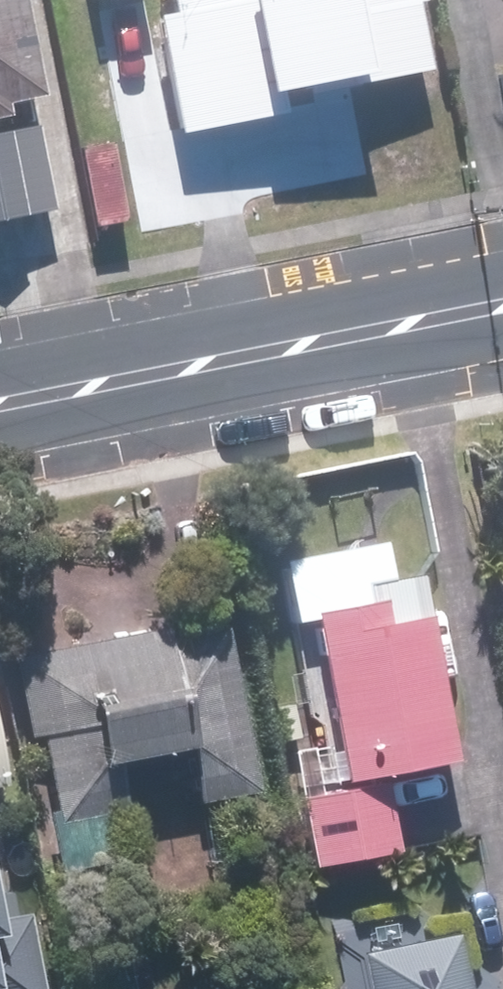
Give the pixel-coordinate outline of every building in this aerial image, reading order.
[(20,121),(17,108),(55,100),(35,0),(0,0),(0,126),(20,121)] [(322,81),(324,98),(358,95),(418,85),(405,0),(261,0),(274,87),(322,81)] [(0,141),(0,227),(63,214),(46,132),(0,141)] [(380,136),(288,144),(291,176),(383,168),(380,136)] [(350,744),(320,749),(326,779),(467,752),(432,571),(376,582),(379,594),(324,605),(350,744)] [(67,807),(58,808),(69,869),(120,858),(111,806),(136,802),(126,750),(198,735),(210,795),(265,785),(234,625),(179,636),(177,624),(23,654),(38,731),(51,730),(67,807)] [(15,765),(0,692),(0,767),(15,765)] [(396,779),(310,792),(322,862),(407,849),(396,779)] [(368,949),(377,988),(479,988),(465,928),(368,949)]
